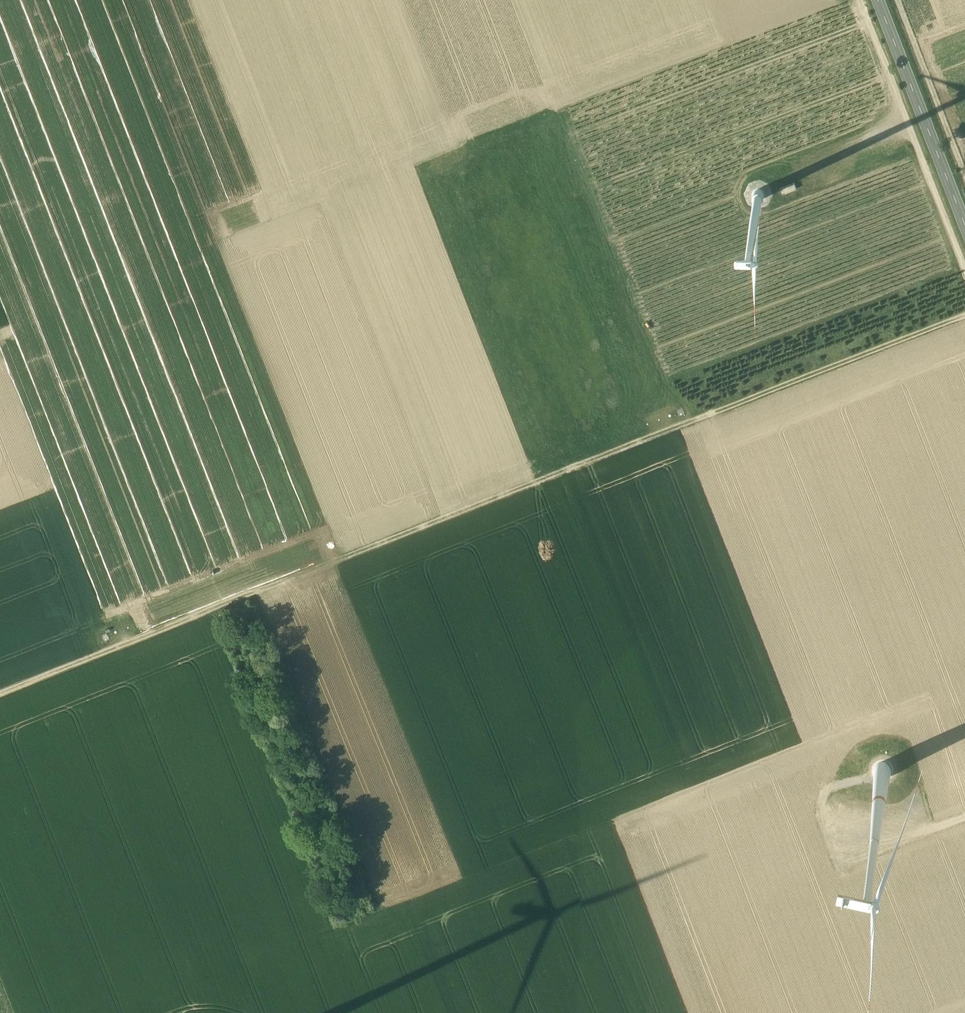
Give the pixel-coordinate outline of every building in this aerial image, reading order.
[(794,183),(780,189),(782,194),(796,189),(794,183)]
